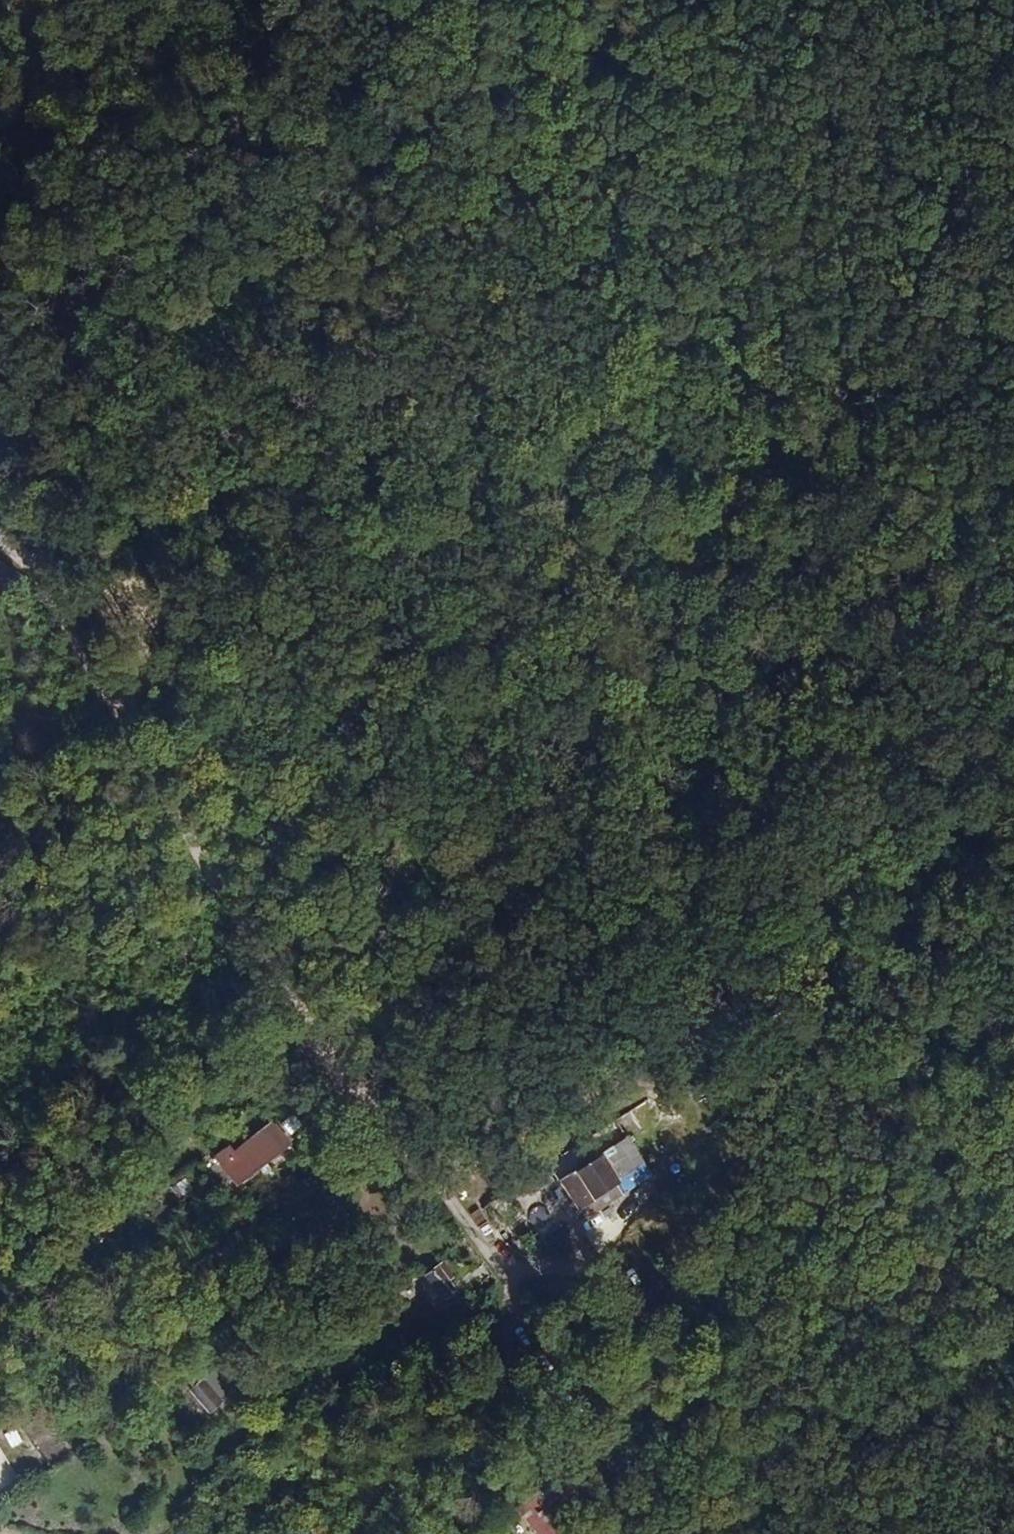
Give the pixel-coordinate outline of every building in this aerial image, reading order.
[(10,597),(30,585),(0,564),(0,601),(2,602),(10,597)] [(241,1021),(248,1017),(241,1005),(235,1009),(241,1021)] [(174,1060),(170,1051),(155,1058),(160,1067),(174,1060)] [(281,1152),(267,1133),(242,1152),(240,1150),(228,1159),(223,1153),(210,1164),(230,1190),(281,1152)] [(574,1219),(587,1210),(570,1184),(557,1192),(574,1219)] [(456,1292),(439,1268),(411,1289),(428,1312),(437,1306),(439,1310),(452,1301),(449,1297),(456,1292)] [(206,1419),(227,1399),(208,1377),(185,1396),(206,1419)] [(553,1483),(536,1497),(547,1512),(555,1525),(573,1513),(553,1483)] [(536,1497),(528,1504),(539,1518),(547,1512),(536,1497)] [(539,1518),(528,1504),(510,1518),(522,1533),(552,1533),(539,1518)]
